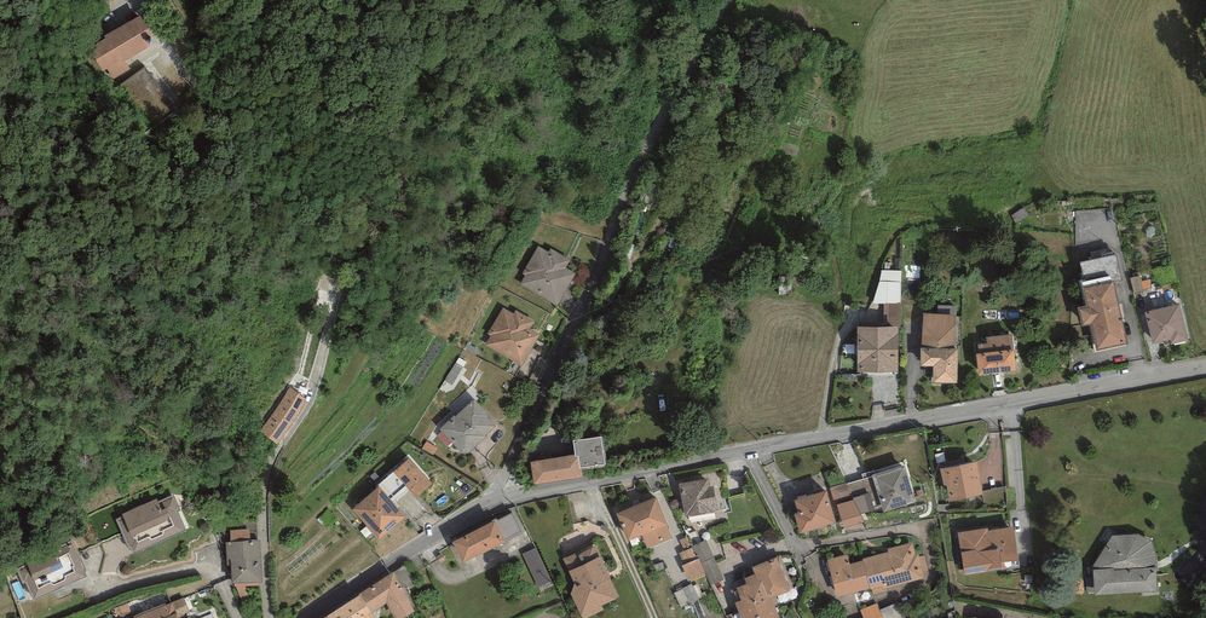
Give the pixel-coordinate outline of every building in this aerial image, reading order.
[(140,14),(84,50),(103,82),(162,46),(140,14)] [(152,115),(171,100),(144,66),(125,81),(152,115)] [(533,259),(516,297),(553,314),(570,276),(533,259)] [(900,319),(901,268),(878,267),(877,301),(886,301),(886,318),(900,319)] [(1095,341),(1127,335),(1115,268),(1083,274),(1095,341)] [(1130,275),(1133,291),(1144,288),(1141,273),(1130,275)] [(1179,301),(1143,311),(1153,348),(1189,338),(1179,301)] [(955,315),(922,313),(920,346),(953,348),(955,315)] [(500,314),(483,352),(521,370),(539,332),(500,314)] [(898,330),(857,330),(857,373),(898,373),(898,330)] [(956,350),(920,350),(920,366),(933,366),(933,383),(956,383),(956,350)] [(1014,352),(977,357),(979,377),(1016,373),(1014,352)] [(277,438),(308,395),(292,383),(261,427),(277,438)] [(470,401),(442,429),(467,453),(495,425),(470,401)] [(573,444),(575,459),(579,458),(581,472),(605,469),(602,441),(573,444)] [(410,458),(394,473),(417,498),(433,483),(410,458)] [(575,459),(531,466),(534,488),(582,480),(581,472),(579,458),(575,459)] [(975,461),(940,467),(946,500),(981,493),(975,461)] [(903,464),(872,474),(883,509),(914,499),(903,464)] [(678,486),(682,514),(714,510),(711,481),(678,486)] [(794,490),(804,525),(838,516),(828,481),(794,490)] [(352,514),(376,541),(401,518),(378,492),(352,514)] [(616,509),(628,536),(667,519),(654,492),(616,509)] [(861,520),(855,495),(838,500),(844,524),(861,520)] [(453,540),(463,560),(506,538),(495,518),(453,540)] [(958,527),(965,565),(1018,556),(1012,518),(958,527)] [(251,535),(251,526),(228,527),(231,580),(263,578),(261,534),(251,535)] [(1102,531),(1103,559),(1154,558),(1154,530),(1102,531)] [(32,595),(89,572),(74,534),(24,554),(28,562),(20,566),(32,595)] [(708,535),(695,540),(710,581),(723,577),(708,535)] [(831,562),(839,594),(922,575),(914,542),(831,562)] [(689,578),(705,574),(696,544),(681,548),(689,578)] [(524,550),(539,584),(551,578),(536,545),(524,550)] [(585,617),(621,599),(596,551),(560,570),(585,617)] [(776,552),(755,559),(770,597),(790,589),(776,552)] [(1096,566),(1098,592),(1154,588),(1152,562),(1096,566)] [(675,589),(680,604),(698,598),(693,583),(675,589)] [(732,598),(741,617),(776,617),(762,585),(732,598)] [(861,606),(865,617),(884,617),(880,601),(861,606)] [(1019,610),(975,602),(972,617),(1018,617),(1019,610)]
